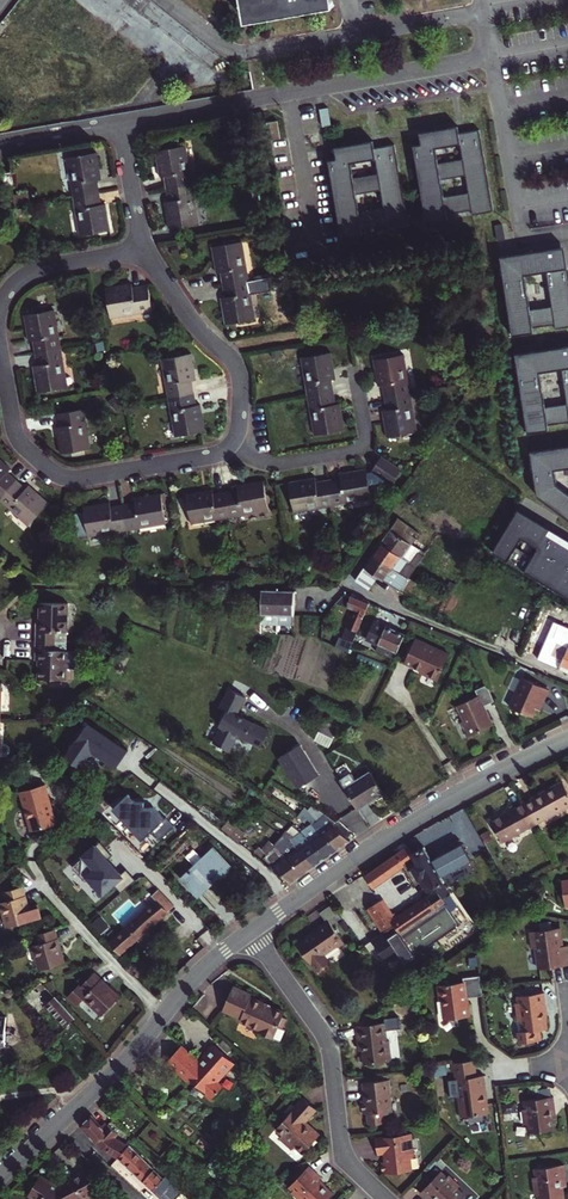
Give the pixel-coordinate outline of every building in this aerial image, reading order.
[(248,19),(335,5),(334,0),(245,0),(248,19)] [(278,120),(267,122),(270,140),(281,138),(278,120)] [(413,146),(425,218),(471,211),(472,215),(493,211),(479,130),(459,133),(458,126),(419,133),(421,144),(413,146)] [(328,160),(340,232),(386,225),(387,230),(408,226),(394,144),(374,148),(373,141),(334,147),(336,159),(328,160)] [(165,177),(167,189),(193,184),(192,181),(191,171),(188,172),(184,146),(155,151),(158,166),(160,166),(162,177),(165,177)] [(71,184),(73,196),(99,192),(97,180),(99,180),(97,169),(99,168),(96,153),(69,157),(73,183),(71,184)] [(3,186),(8,185),(14,184),(12,171),(1,173),(3,186)] [(195,197),(194,187),(193,184),(167,189),(169,201),(166,201),(168,212),(166,212),(169,228),(197,223),(193,197),(195,197)] [(101,205),(99,192),(73,196),(76,209),(77,209),(81,235),(109,230),(107,215),(105,215),(104,204),(101,205)] [(249,280),(248,276),(247,267),(245,267),(240,241),(212,246),(215,262),(217,261),(218,272),(221,272),(223,284),(249,280)] [(500,257),(511,331),(554,324),(555,329),(567,327),(567,271),(567,268),(560,269),(557,248),(500,257)] [(249,280),(223,284),(225,297),(223,297),(225,308),(223,308),(226,323),(254,319),(249,293),(251,293),(249,283),(249,280)] [(121,285),(106,288),(111,316),(136,311),(137,314),(152,311),(148,285),(133,288),(132,285),(121,287),(121,285)] [(34,340),(36,352),(62,348),(59,336),(57,336),(53,310),(24,314),(27,330),(29,330),(31,341),(34,340)] [(516,355),(527,429),(567,422),(567,346),(516,355)] [(35,376),(38,392),(66,387),(62,361),(64,361),(62,348),(36,352),(38,364),(35,365),(37,376),(35,376)] [(306,383),(308,396),(334,391),(332,379),(334,379),(332,368),(335,367),(332,351),(303,357),(308,383),(306,383)] [(166,384),(169,397),(194,393),(192,380),(195,380),(192,369),(195,368),(192,353),(164,358),(168,384),(166,384)] [(383,384),(385,397),(411,392),(411,390),(409,380),(407,380),(402,353),(374,358),(376,374),(379,373),(381,385),(383,384)] [(334,391),(308,396),(310,409),(313,409),(317,434),(345,430),(342,414),(340,414),(338,403),(336,404),(334,391)] [(384,420),(387,436),(415,431),(411,405),(413,405),(411,395),(411,392),(385,397),(387,409),(385,409),(387,420),(384,420)] [(173,410),(177,435),(205,431),(203,415),(201,416),(199,404),(196,405),(194,393),(169,397),(171,410),(173,410)] [(58,437),(61,453),(88,448),(84,422),(86,422),(83,409),(58,413),(60,426),(58,426),(60,437),(58,437)] [(530,452),(537,496),(567,519),(567,446),(530,452)] [(370,472),(393,481),(400,464),(377,455),(370,472)] [(17,479),(8,471),(10,469),(2,462),(3,460),(0,458),(0,498),(17,479)] [(341,477),(329,479),(333,505),(336,504),(346,503),(346,501),(371,496),(367,468),(352,471),(352,472),(341,474),(341,477)] [(320,507),(331,505),(333,505),(329,479),(316,482),(316,479),(305,481),(305,478),(289,482),(294,509),(320,505),(320,507)] [(17,479),(0,498),(0,499),(9,508),(11,506),(29,524),(49,503),(37,492),(36,493),(28,486),(26,488),(17,479)] [(238,489),(226,491),(230,517),(243,515),(243,513),(268,508),(263,480),(248,482),(248,485),(238,486),(238,489)] [(202,491),(186,493),(190,522),(217,517),(217,519),(230,517),(226,491),(213,494),(213,491),(202,493),(202,491)] [(136,502),(123,505),(127,530),(141,527),(140,526),(166,521),(161,493),(146,496),(147,498),(135,500),(136,502)] [(115,532),(127,530),(123,505),(111,507),(111,503),(100,506),(100,503),(84,506),(85,511),(75,512),(78,535),(114,529),(115,532)] [(492,552),(567,597),(567,545),(547,533),(550,528),(517,508),(492,552)] [(381,542),(407,561),(416,567),(424,556),(424,555),(422,554),(424,551),(412,544),(420,533),(398,518),(381,542)] [(400,572),(407,561),(381,542),(373,555),(399,573),(400,572)] [(397,591),(407,576),(400,572),(399,573),(373,555),(355,580),(369,589),(377,578),(397,591)] [(278,622),(278,590),(252,589),(252,615),(253,621),(258,623),(261,623),(261,627),(264,627),(265,619),(273,619),(272,628),(277,628),(277,627),(278,622)] [(278,622),(294,622),(294,590),(278,590),(278,622)] [(343,637),(352,641),(358,630),(370,602),(352,594),(347,606),(355,610),(343,637)] [(36,620),(36,640),(65,640),(65,631),(67,631),(67,603),(40,602),(40,621),(36,620)] [(394,657),(405,633),(375,620),(367,639),(378,644),(376,649),(394,657)] [(536,660),(546,634),(532,628),(522,654),(536,660)] [(555,634),(549,647),(556,651),(550,664),(567,671),(567,639),(555,634)] [(436,677),(448,651),(417,636),(405,659),(419,666),(426,669),(425,671),(436,677)] [(64,650),(65,640),(36,640),(35,660),(39,660),(39,678),(65,679),(66,650),(64,650)] [(511,702),(534,712),(538,705),(541,696),(545,697),(549,686),(523,675),(511,702)] [(493,699),(492,695),(486,683),(474,688),(477,694),(455,705),(462,720),(459,721),(466,736),(492,723),(483,704),(493,699)] [(230,751),(238,735),(261,746),(269,731),(236,714),(245,697),(230,689),(221,707),(227,710),(219,725),(222,727),(214,743),(220,746),(220,748),(223,749),(223,748),(230,751)] [(88,723),(66,757),(81,767),(92,751),(112,764),(117,756),(121,759),(127,749),(88,723)] [(337,730),(323,724),(315,741),(329,747),(337,730)] [(300,744),(280,756),(299,787),(319,774),(300,744)] [(352,772),(341,780),(358,807),(384,790),(371,771),(357,780),(352,772)] [(526,803),(537,823),(567,807),(567,788),(564,782),(526,803)] [(267,785),(263,793),(269,796),(274,788),(267,785)] [(21,792),(32,831),(56,825),(46,786),(21,792)] [(166,817),(164,819),(153,807),(144,807),(144,802),(136,802),(128,794),(112,809),(142,841),(152,831),(160,840),(174,826),(166,817)] [(503,842),(537,823),(526,803),(524,801),(515,806),(517,808),(492,821),(503,842)] [(306,811),(317,820),(326,814),(312,805),(306,811)] [(303,808),(297,814),(301,816),(306,811),(303,808)] [(338,848),(350,839),(347,836),(339,828),(333,823),(336,821),(326,814),(317,820),(306,811),(301,816),(305,819),(313,824),(338,848)] [(302,831),(327,856),(338,848),(313,824),(302,831)] [(342,825),(339,828),(347,836),(350,833),(342,825)] [(248,849),(253,853),(256,850),(273,866),(286,856),(277,848),(271,841),(259,833),(256,838),(246,831),(239,842),(248,849)] [(285,836),(289,840),(315,865),(327,856),(302,831),(293,837),(288,832),(285,836)] [(286,856),(304,873),(315,865),(289,840),(277,848),(286,856)] [(101,842),(73,867),(85,880),(88,877),(103,893),(102,894),(104,897),(116,886),(122,892),(136,880),(127,869),(121,875),(108,860),(113,856),(101,842)] [(425,845),(414,851),(415,854),(417,859),(411,863),(423,886),(425,885),(430,894),(393,919),(381,899),(369,907),(384,932),(374,939),(378,944),(376,946),(387,963),(399,954),(405,963),(460,924),(443,898),(450,894),(443,882),(445,881),(441,874),(471,857),(463,842),(433,859),(425,845)] [(415,854),(413,851),(409,845),(367,875),(373,885),(404,863),(403,862),(415,854)] [(184,876),(199,893),(213,881),(214,883),(216,881),(215,880),(230,866),(214,848),(203,858),(194,850),(186,856),(195,866),(184,876)] [(291,883),(304,873),(286,856),(273,866),(291,883)] [(4,891),(6,901),(1,903),(7,926),(22,922),(42,917),(38,903),(28,906),(23,887),(4,891)] [(110,943),(121,955),(169,912),(169,911),(173,906),(158,890),(152,896),(157,901),(110,943)] [(320,912),(326,920),(329,918),(332,923),(342,916),(338,911),(337,913),(331,904),(320,912)] [(309,935),(308,934),(297,942),(317,970),(331,961),(326,953),(339,944),(344,940),(329,918),(314,929),(314,930),(315,931),(309,935)] [(344,919),(340,922),(346,930),(349,927),(344,919)] [(564,946),(562,946),(561,937),(560,928),(530,931),(532,948),(537,948),(540,968),(567,965),(567,945),(565,946),(564,946)] [(55,929),(36,934),(39,944),(33,945),(40,969),(65,962),(55,929)] [(85,998),(102,1015),(120,997),(95,972),(82,985),(80,983),(70,993),(80,1002),(85,998)] [(483,988),(481,975),(464,978),(465,983),(439,986),(440,1001),(444,1001),(447,1020),(473,1017),(471,1006),(469,1006),(467,997),(470,997),(484,995),(483,988)] [(25,1003),(31,1010),(36,1006),(33,1003),(40,997),(66,1026),(75,1018),(41,982),(24,997),(27,1001),(25,1003)] [(254,1032),(275,1042),(280,1029),(278,1029),(274,1027),(278,1018),(281,1012),(248,997),(249,993),(230,984),(219,1007),(237,1016),(236,1019),(255,1029),(254,1032)] [(544,993),(516,996),(517,1003),(514,1003),(520,1043),(536,1041),(535,1031),(546,1030),(545,1019),(544,1009),(546,1009),(544,993)] [(362,1040),(363,1049),(365,1063),(389,1059),(389,1057),(393,1057),(390,1039),(388,1040),(386,1021),(356,1025),(358,1040),(362,1040)] [(189,1075),(205,1090),(210,1095),(221,1084),(215,1078),(221,1071),(222,1072),(233,1060),(212,1040),(201,1052),(203,1053),(198,1058),(197,1056),(181,1041),(168,1055),(175,1061),(171,1064),(186,1078),(189,1075)] [(175,1061),(168,1055),(164,1058),(171,1064),(175,1061)] [(462,1116),(489,1112),(485,1087),(488,1087),(486,1073),(478,1074),(476,1059),(455,1062),(455,1070),(456,1077),(459,1078),(461,1095),(459,1095),(462,1116)] [(394,1113),(391,1094),(390,1089),(392,1088),(391,1079),(364,1082),(365,1092),(367,1091),(368,1100),(366,1100),(363,1100),(364,1114),(369,1113),(371,1125),(386,1123),(385,1114),(394,1113)] [(320,1132),(310,1123),(308,1125),(304,1120),(306,1118),(316,1107),(303,1096),(292,1108),(287,1114),(275,1127),(281,1133),(278,1136),(291,1147),(294,1144),(302,1151),(320,1132)] [(529,1125),(531,1134),(555,1130),(553,1118),(551,1108),(556,1107),(555,1097),(526,1101),(528,1110),(526,1110),(523,1110),(526,1126),(529,1125)] [(118,1156),(128,1146),(114,1138),(105,1130),(102,1126),(92,1115),(81,1125),(104,1149),(118,1156)] [(105,1130),(114,1138),(118,1135),(107,1122),(102,1126),(105,1130)] [(377,1138),(378,1156),(386,1155),(387,1163),(383,1164),(384,1175),(413,1172),(411,1156),(415,1155),(413,1134),(377,1138)] [(137,1175),(149,1163),(129,1145),(128,1146),(118,1156),(124,1162),(134,1172),(137,1175)] [(134,1172),(124,1162),(116,1170),(130,1183),(134,1179),(131,1175),(134,1172)] [(326,1184),(319,1178),(321,1176),(322,1174),(309,1162),(289,1184),(293,1188),(292,1190),(302,1198),(306,1198),(307,1198),(308,1198),(325,1198),(333,1190),(326,1184)] [(137,1175),(163,1198),(172,1198),(160,1187),(167,1181),(149,1163),(137,1175)] [(567,1176),(566,1164),(538,1168),(539,1178),(537,1178),(534,1178),(537,1195),(541,1195),(542,1198),(567,1198),(565,1187),(564,1177),(567,1176)] [(434,1197),(437,1198),(463,1198),(467,1194),(460,1188),(464,1184),(452,1174),(451,1176),(444,1170),(423,1192),(430,1198),(432,1198),(434,1197)] [(53,1182),(42,1175),(30,1194),(37,1198),(84,1198),(90,1196),(92,1198),(96,1198),(100,1197),(87,1171),(67,1180),(68,1182),(58,1187),(52,1183),(53,1182)] [(327,1182),(321,1176),(319,1178),(326,1184),(327,1182)] [(169,1179),(167,1181),(160,1187),(172,1198),(176,1198),(183,1191),(169,1179)]
